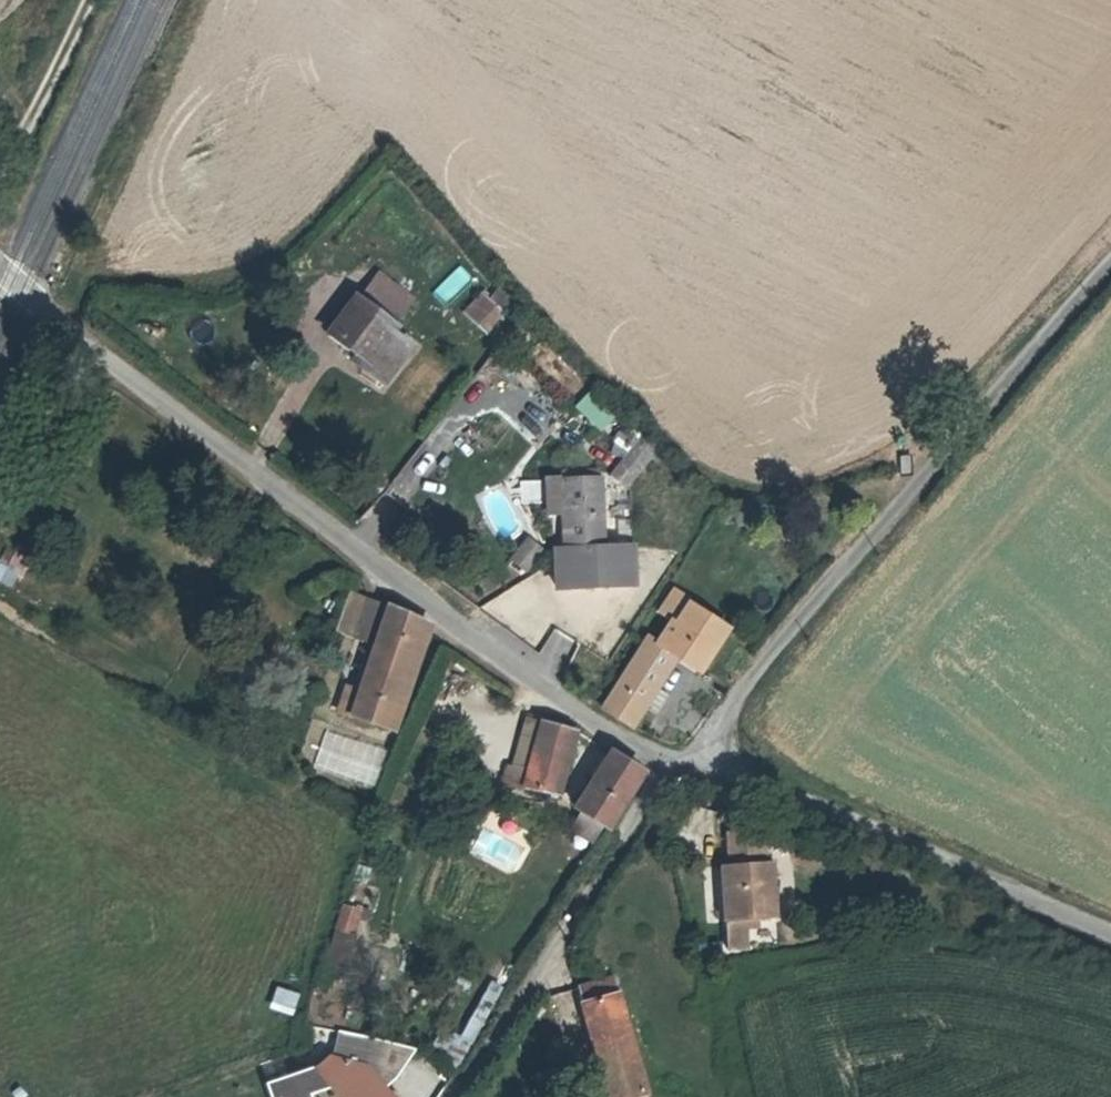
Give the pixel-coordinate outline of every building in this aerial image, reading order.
[(360,352),(390,374),(411,346),(393,333),(397,327),(394,325),(412,300),(378,274),(359,299),(356,297),(331,331),(360,352)] [(503,314),(516,300),(500,286),(488,299),(503,314)] [(488,299),(481,293),(463,312),(491,338),(508,318),(503,314),(488,299)] [(390,374),(360,352),(353,361),(383,383),(390,374)] [(599,378),(573,403),(600,430),(625,404),(599,378)] [(645,426),(626,447),(630,451),(625,459),(639,470),(655,449),(654,447),(660,441),(645,426)] [(605,538),(602,477),(559,479),(561,515),(565,586),(638,582),(636,545),(605,538)] [(561,515),(559,479),(548,481),(549,516),(561,515)] [(526,571),(542,551),(528,540),(512,559),(526,571)] [(30,558),(8,545),(0,558),(0,580),(12,588),(30,558)] [(338,632),(354,638),(368,599),(352,593),(338,632)] [(389,607),(368,599),(354,638),(375,647),(359,693),(352,716),(386,728),(423,622),(389,607)] [(648,638),(602,708),(633,727),(644,709),(657,690),(676,658),(699,673),(728,629),(690,604),(676,625),(672,622),(658,644),(648,638)] [(522,615),(512,629),(538,647),(548,633),(522,615)] [(352,716),(359,693),(344,688),(336,711),(352,716)] [(657,690),(644,709),(656,716),(668,697),(657,690)] [(528,772),(541,723),(527,720),(514,769),(528,772)] [(576,731),(542,721),(541,723),(528,772),(514,769),(508,767),(504,783),(559,796),(576,731)] [(644,773),(611,753),(576,808),(609,829),(644,773)] [(735,869),(725,870),(728,946),(748,947),(747,918),(777,917),(774,868),(767,868),(765,833),(734,834),(735,869)] [(353,932),(359,910),(343,906),(337,928),(353,932)] [(344,973),(354,935),(339,931),(329,969),(344,973)] [(579,989),(609,1096),(648,1096),(617,980),(584,988),(579,989)] [(289,1014),(298,994),(276,983),(266,1003),(289,1014)] [(338,1096),(399,1096),(388,1085),(417,1049),(339,1029),(334,1057),(265,1083),(271,1096),(336,1096),(337,1096),(338,1096)]
